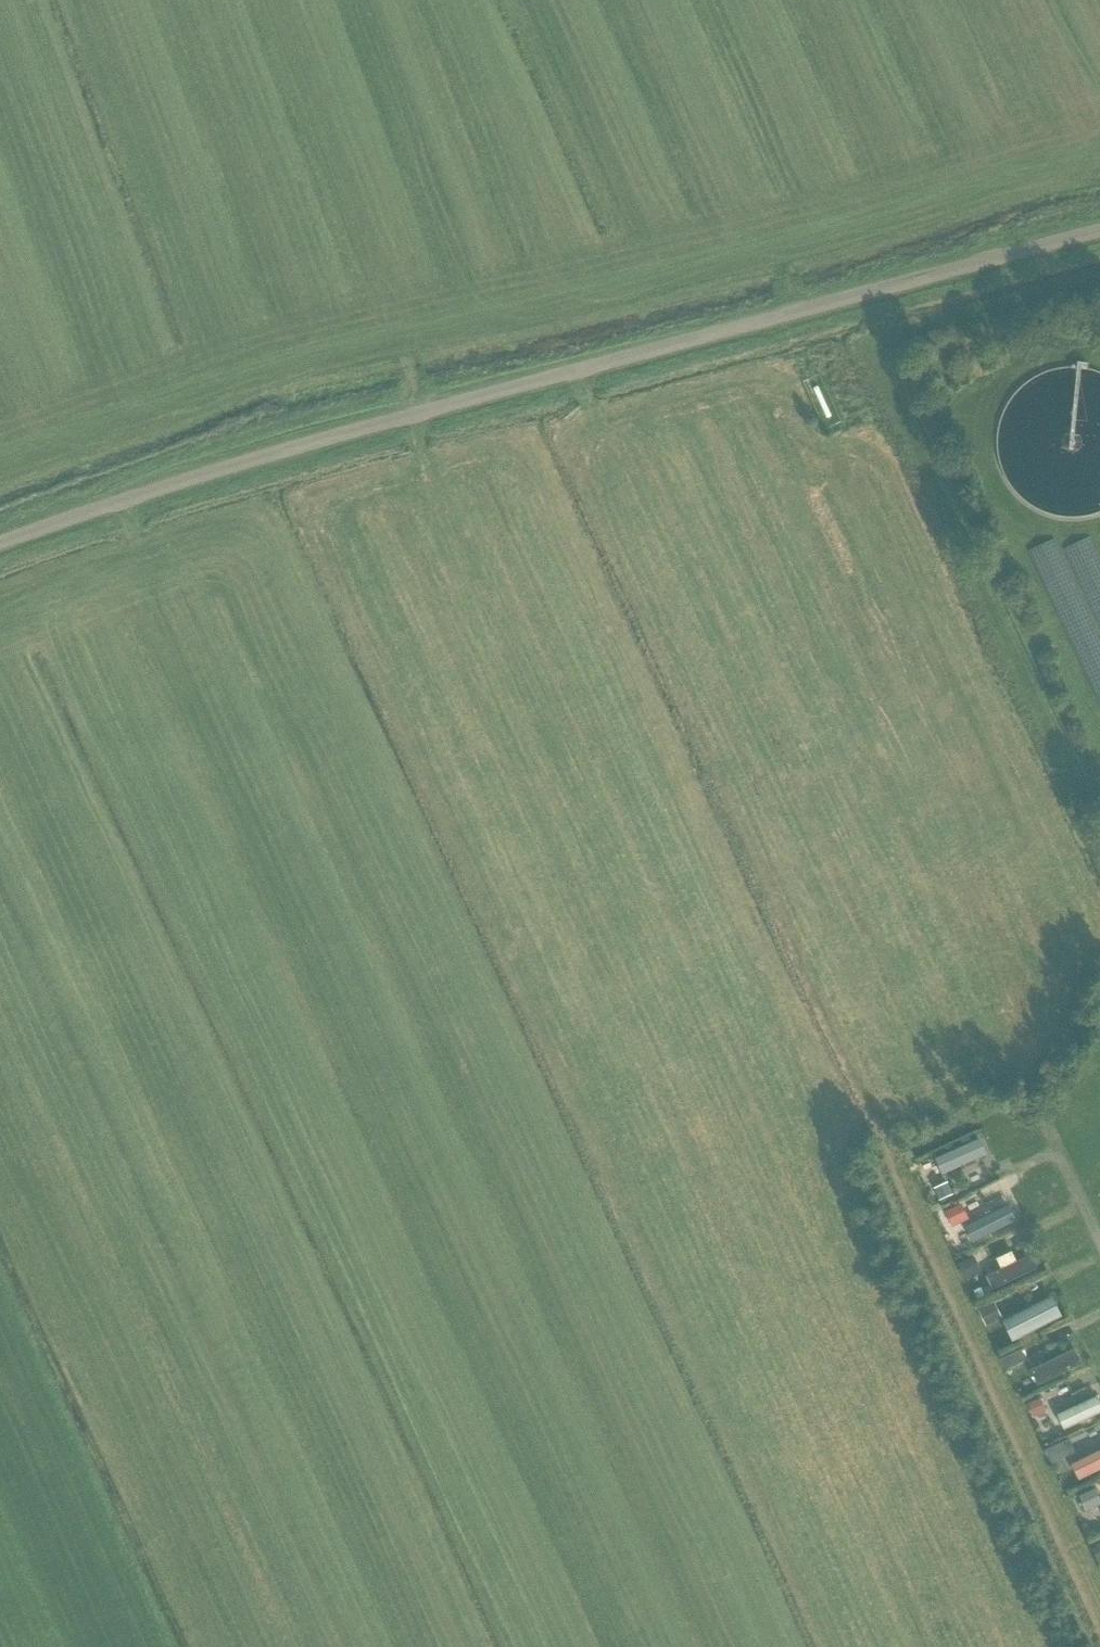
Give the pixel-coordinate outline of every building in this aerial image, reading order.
[(950,1173),(986,1159),(979,1142),(943,1156),(950,1173)] [(932,1189),(937,1202),(956,1194),(951,1182),(932,1189)] [(978,1243),(1017,1224),(1009,1207),(970,1226),(978,1243)] [(985,1273),(990,1288),(1037,1273),(1033,1258),(985,1273)] [(1012,1341),(1063,1317),(1053,1297),(1003,1322),(1012,1341)] [(1075,1353),(1029,1371),(1035,1386),(1081,1368),(1075,1353)] [(1065,1428),(1099,1415),(1099,1407),(1094,1392),(1057,1405),(1065,1428)] [(1027,1404),(1038,1441),(1054,1436),(1043,1399),(1027,1404)] [(1059,1471),(1075,1454),(1063,1443),(1047,1459),(1059,1471)] [(1092,1477),(1099,1473),(1099,1456),(1085,1463),(1092,1477)] [(1099,1507),(1099,1503),(1095,1490),(1078,1497),(1085,1513),(1099,1507)]
